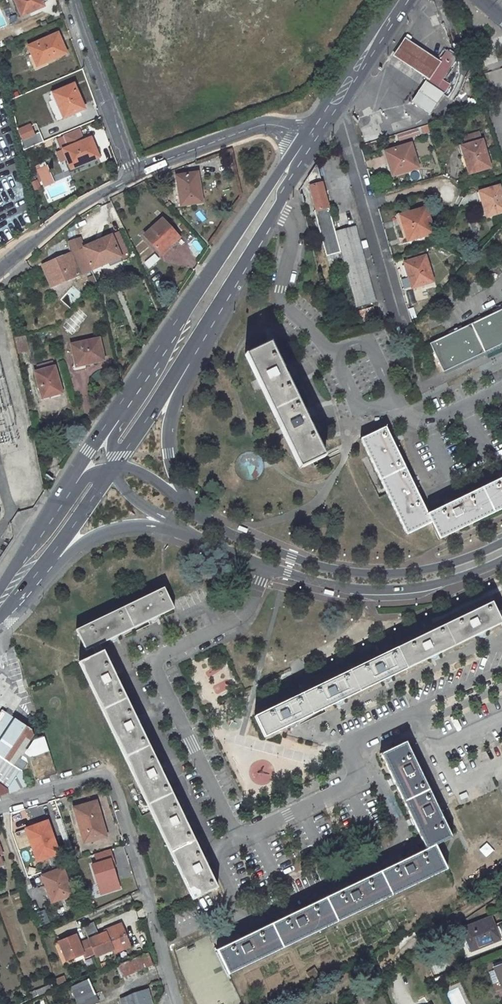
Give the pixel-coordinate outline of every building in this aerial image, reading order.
[(40,0),(14,0),(21,17),(43,7),(40,0)] [(66,54),(57,34),(27,47),(36,67),(66,54)] [(417,47),(404,38),(392,56),(405,64),(427,79),(429,81),(441,63),(439,62),(417,47)] [(427,79),(412,102),(429,114),(449,85),(441,80),(456,58),(447,51),(439,62),(441,63),(429,81),(427,79)] [(84,110),(74,85),(52,94),(63,119),(84,110)] [(22,140),(35,135),(31,127),(19,132),(22,140)] [(99,158),(91,138),(84,141),(79,130),(65,136),(70,148),(63,151),(71,170),(99,158)] [(490,167),(482,141),(461,147),(467,168),(470,167),(472,173),(490,167)] [(418,168),(410,144),(384,152),(392,177),(418,168)] [(490,149),(493,159),(500,158),(497,148),(490,149)] [(51,177),(46,166),(36,170),(41,182),(51,177)] [(203,203),(198,173),(176,176),(181,206),(203,203)] [(310,188),(316,212),(329,209),(322,185),(310,188)] [(499,186),(480,192),(483,200),(482,200),(484,210),(487,210),(489,216),(501,212),(501,195),(499,186)] [(408,241),(433,233),(425,208),(400,216),(408,241)] [(118,216),(106,221),(111,233),(124,228),(118,216)] [(179,238),(162,220),(144,236),(161,254),(179,238)] [(375,302),(354,227),(335,233),(356,308),(375,302)] [(123,234),(116,237),(121,250),(128,247),(123,234)] [(111,235),(83,248),(93,269),(121,257),(111,235)] [(147,267),(158,259),(154,253),(143,261),(147,267)] [(70,254),(42,266),(50,287),(79,275),(70,254)] [(433,282),(425,256),(403,263),(411,289),(433,282)] [(429,344),(443,372),(501,344),(501,309),(429,344)] [(15,352),(27,350),(25,335),(12,336),(15,352)] [(104,361),(99,339),(70,345),(75,366),(74,367),(73,367),(72,368),(72,369),(72,370),(72,371),(73,372),(74,372),(75,372),(86,370),(85,365),(104,361)] [(61,393),(54,367),(34,373),(39,390),(45,389),(47,397),(61,393)] [(71,374),(74,390),(90,386),(87,371),(71,374)] [(41,398),(47,397),(45,389),(39,390),(41,398)] [(360,440),(406,535),(431,523),(438,539),(501,509),(501,479),(427,514),(385,428),(360,440)] [(86,651),(100,644),(174,609),(164,588),(75,630),(86,651)] [(255,717),(265,737),(501,623),(501,610),(498,612),(493,601),(255,717)] [(104,651),(80,662),(192,901),(217,889),(116,676),(104,651)] [(212,686),(216,695),(232,687),(228,678),(212,686)] [(8,791),(8,793),(32,785),(21,772),(21,771),(25,764),(17,759),(32,736),(31,731),(14,720),(1,712),(0,714),(0,786),(8,791)] [(426,849),(217,949),(228,974),(446,869),(435,845),(451,836),(406,743),(382,754),(426,849)] [(96,806),(77,812),(86,844),(105,838),(96,806)] [(46,818),(21,827),(34,863),(59,854),(46,818)] [(107,849),(92,854),(94,861),(87,864),(98,896),(120,888),(107,849)] [(62,868),(41,876),(48,894),(49,894),(51,901),(71,894),(62,868)] [(44,909),(32,914),(37,927),(49,922),(44,909)] [(462,929),(472,952),(501,940),(492,917),(462,929)] [(97,957),(115,950),(129,943),(121,924),(105,931),(105,932),(89,939),(95,954),(97,957)] [(76,959),(85,955),(86,958),(95,954),(89,939),(80,943),(77,935),(61,942),(69,961),(76,959)] [(116,953),(131,947),(129,943),(115,950),(116,953)] [(157,964),(152,953),(136,959),(141,971),(157,964)] [(136,959),(121,965),(125,977),(141,971),(136,959)] [(494,966),(501,987),(501,963),(494,966)] [(57,986),(66,982),(63,975),(54,979),(57,986)] [(79,983),(88,1003),(90,1003),(98,1001),(89,979),(79,983)] [(72,986),(80,1003),(88,1003),(79,983),(72,986)] [(135,993),(120,998),(123,1003),(155,1003),(150,987),(134,991),(135,993)]
